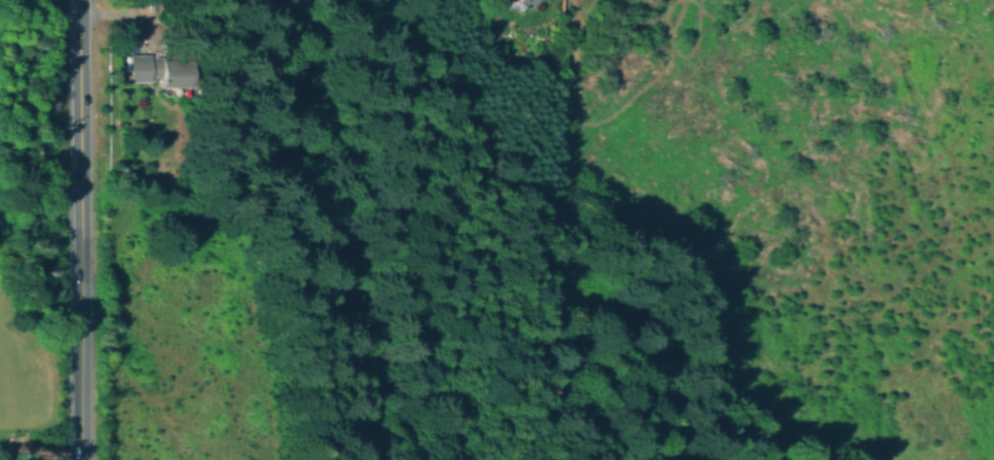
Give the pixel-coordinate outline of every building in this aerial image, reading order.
[(149,56),(171,56),(171,55),(192,54),(192,86),(162,87),(162,77),(150,77),(150,81),(129,81),(129,55),(149,55),(149,56)]
